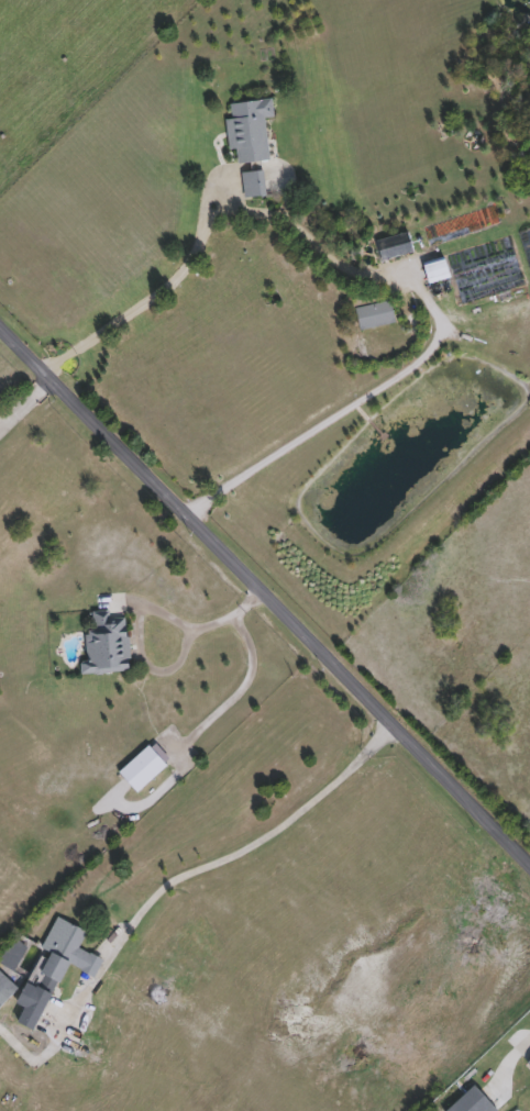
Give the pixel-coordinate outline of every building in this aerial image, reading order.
[(230,151),(227,118),(232,118),(231,104),(273,100),(275,118),(266,119),(269,162),(239,164),(238,149),(230,151)] [(245,199),(242,174),(264,171),(266,197),(245,199)] [(377,242),(409,233),(415,253),(383,262),(377,242)] [(423,265),(445,259),(451,280),(429,286),(423,265)] [(356,310),(390,302),(396,324),(361,332),(356,310)] [(130,674),(82,675),(82,664),(91,664),(89,615),(128,614),(130,674)] [(167,766),(137,793),(120,774),(150,746),(167,766)] [(66,965),(37,1033),(19,1025),(25,1009),(20,1006),(55,918),(88,931),(79,949),(103,960),(97,977),(66,965)] [(19,990),(0,1009),(0,972),(19,990)] [(498,1109),(496,1110),(449,1110),(476,1086),(498,1109)]
